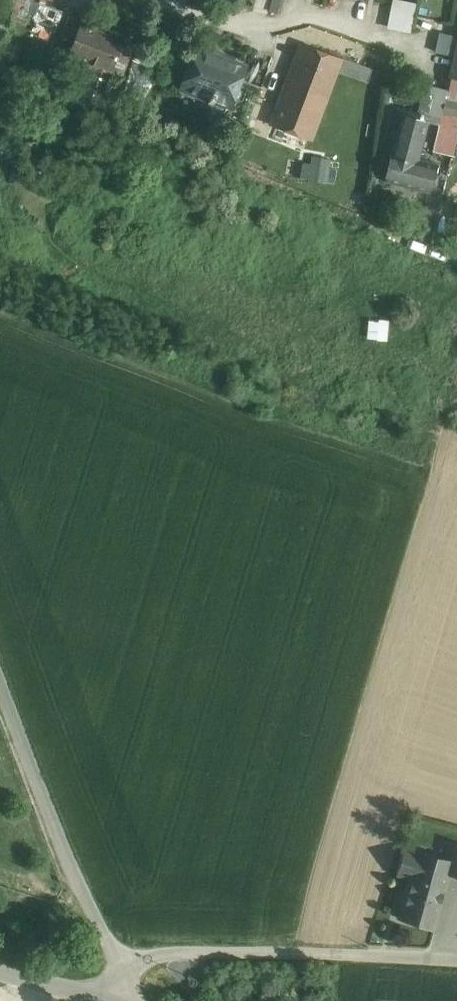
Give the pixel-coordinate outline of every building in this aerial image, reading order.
[(413,0),(389,0),(386,27),(410,30),(413,0)] [(0,3),(0,46),(13,8),(0,3)] [(123,40),(80,23),(78,29),(68,25),(63,38),(66,40),(67,38),(73,41),(68,53),(82,59),(81,63),(92,67),(91,71),(109,78),(123,40)] [(447,53),(455,35),(439,29),(432,48),(447,53)] [(340,58),(302,44),(273,124),(310,138),(340,58)] [(243,66),(198,49),(183,88),(209,98),(207,104),(211,106),(209,112),(208,117),(210,121),(214,122),(218,122),(221,117),(222,116),(226,104),(228,105),(236,83),(243,66)] [(259,91),(236,83),(228,105),(226,104),(222,116),(246,125),(259,91)] [(447,90),(424,84),(417,110),(425,112),(423,119),(427,121),(439,124),(445,98),(447,90)] [(445,98),(439,124),(432,151),(451,156),(456,132),(456,101),(445,98)] [(423,119),(401,114),(391,153),(387,180),(430,192),(437,165),(417,160),(427,121),(423,119)] [(310,154),(307,178),(326,180),(329,155),(310,154)] [(449,843),(445,859),(441,871),(449,873),(456,875),(456,845),(449,843)] [(410,879),(418,852),(401,847),(394,874),(410,879)] [(445,859),(418,852),(410,879),(399,918),(434,928),(449,873),(441,871),(445,859)]
